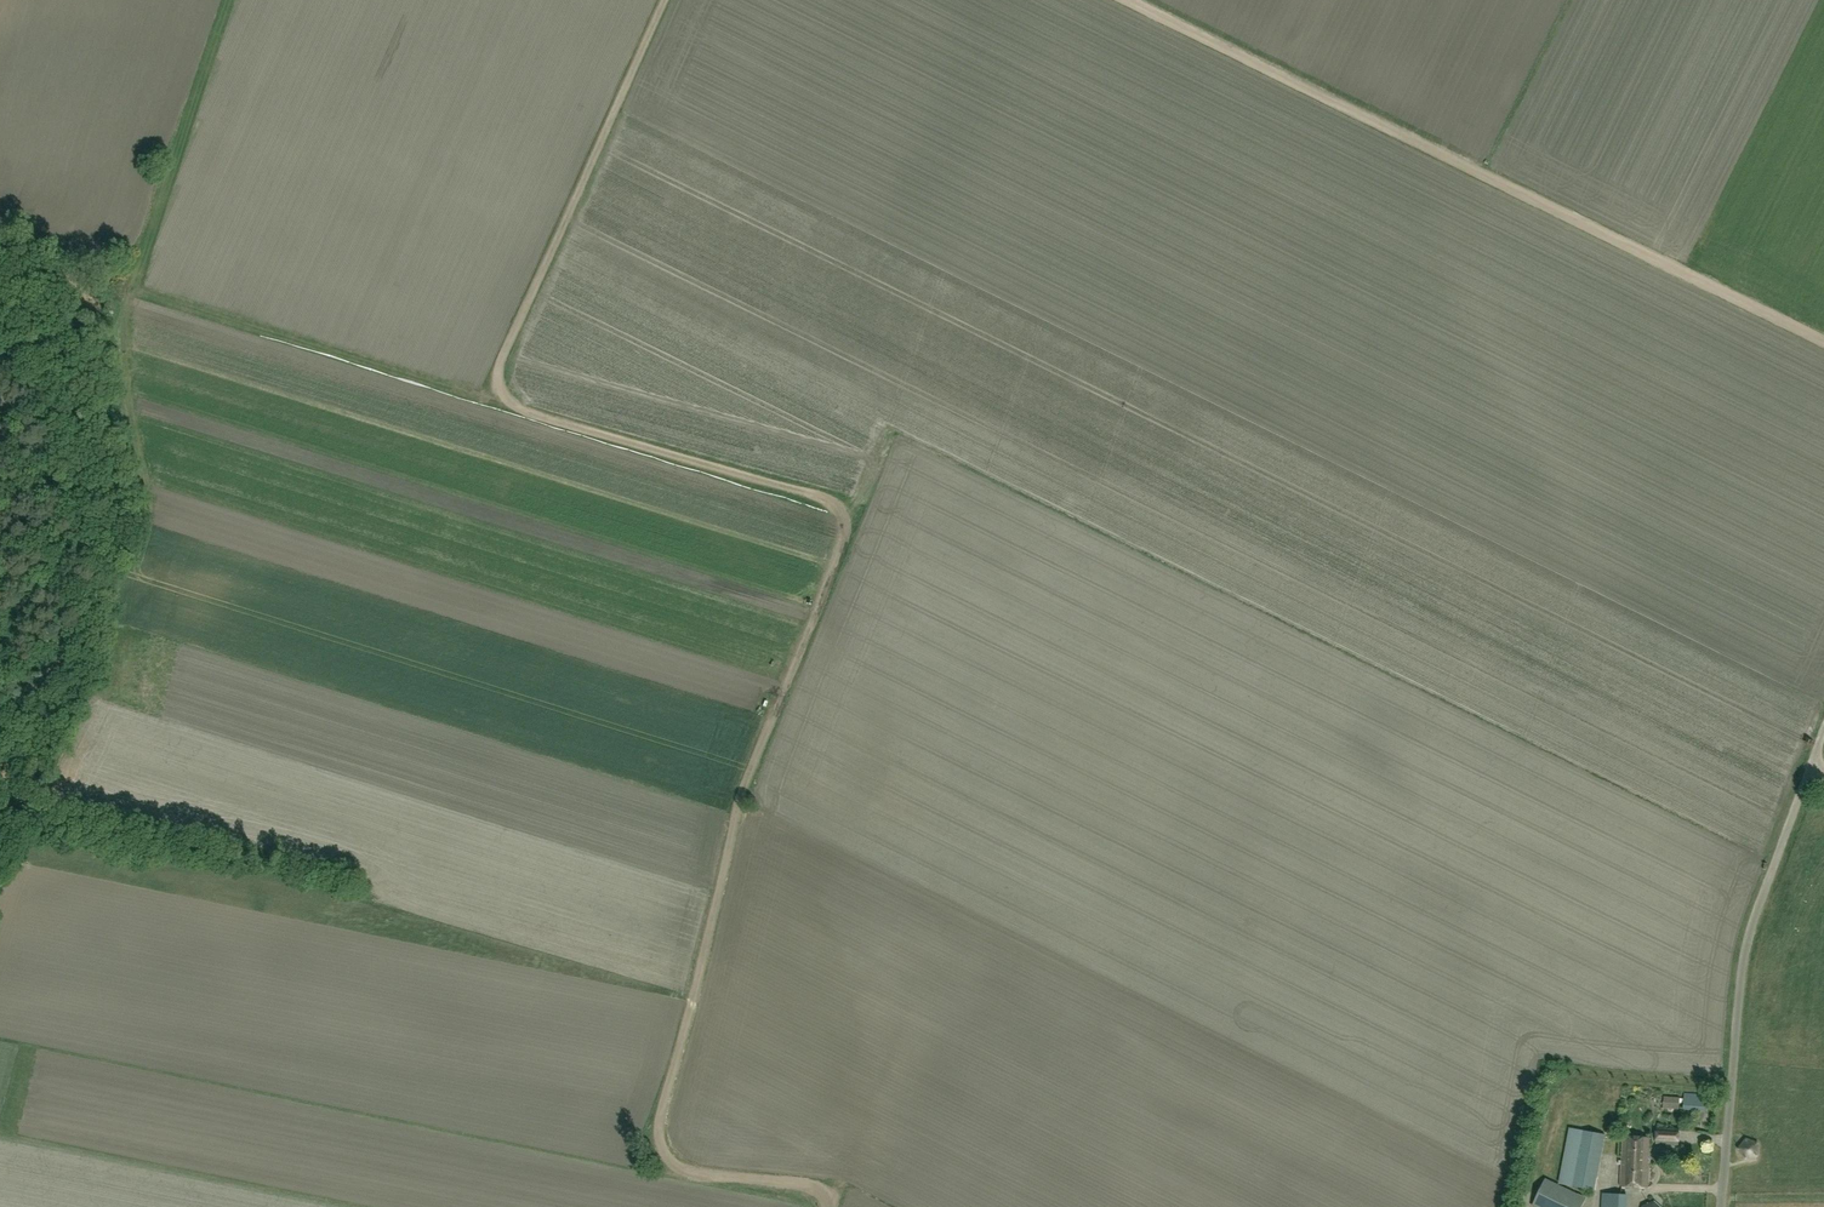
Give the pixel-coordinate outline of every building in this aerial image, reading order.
[(136,589),(135,597),(143,598),(144,590),(136,589)] [(1683,1110),(1708,1111),(1709,1095),(1684,1093),(1683,1110)] [(1573,1112),(1573,1121),(1587,1121),(1587,1113),(1573,1112)] [(1666,1143),(1678,1144),(1679,1129),(1671,1129),(1671,1124),(1667,1124),(1667,1126),(1657,1126),(1657,1139),(1666,1139),(1666,1143)] [(1573,1186),(1595,1190),(1606,1134),(1583,1130),(1573,1186)] [(1621,1184),(1648,1186),(1651,1139),(1624,1137),(1621,1184)] [(1536,1206),(1581,1206),(1585,1198),(1546,1179),(1533,1206),(1536,1206)] [(1628,1194),(1603,1193),(1602,1206),(1627,1206),(1628,1194)]
